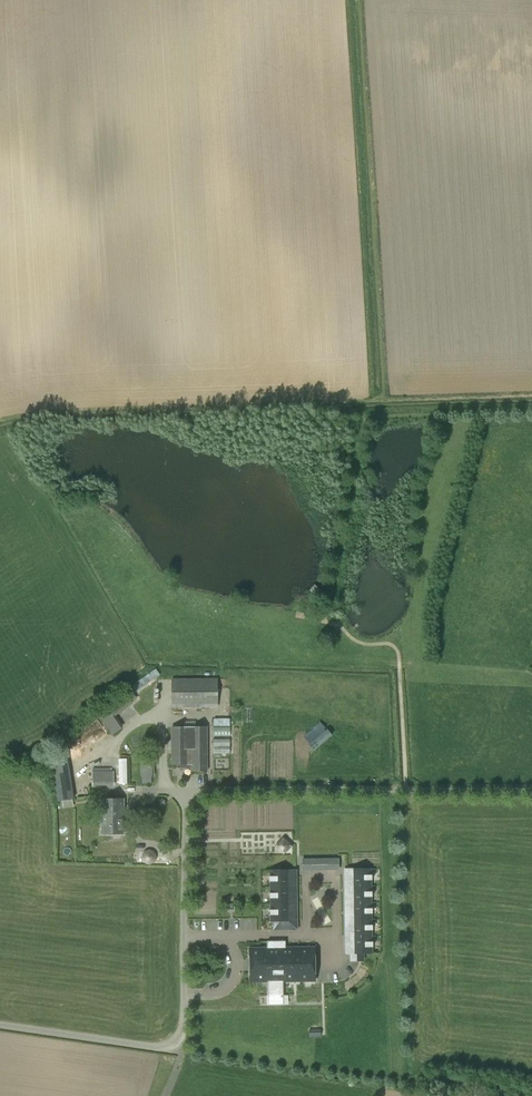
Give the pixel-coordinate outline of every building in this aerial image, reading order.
[(315,585),(309,591),(315,597),(321,590),(315,585)] [(120,728),(112,714),(137,699),(132,691),(159,675),(156,670),(93,708),(109,734),(120,728)] [(172,707),(217,707),(217,679),(172,680),(172,707)] [(229,752),(229,717),(213,717),(212,752),(229,752)] [(206,771),(206,727),(172,727),(172,765),(192,765),(192,771),(206,771)] [(57,801),(73,799),(66,755),(50,757),(57,801)] [(141,777),(151,777),(151,756),(141,756),(141,777)] [(108,771),(108,768),(93,768),(93,771),(93,785),(113,785),(113,771),(108,771)] [(101,817),(102,817),(123,817),(124,817),(124,800),(101,800),(101,817)] [(123,834),(123,817),(102,817),(102,834),(123,834)] [(302,870),(338,869),(338,859),(302,860),(302,870)] [(348,887),(371,886),(370,880),(372,880),(372,875),(370,875),(370,869),(348,869),(348,887)] [(270,887),(293,886),(293,870),(270,870),(270,876),(269,876),(269,882),(270,882),(270,887)] [(271,904),(293,904),(293,886),(270,887),(271,893),(269,893),(269,898),(271,898),(271,904)] [(348,903),(371,903),(371,897),(372,897),(372,892),(371,892),(371,886),(348,887),(348,903)] [(349,920),(371,920),(371,914),(372,914),(372,908),(371,908),(371,903),(348,903),(349,920)] [(293,920),(293,904),(271,904),(271,910),(270,910),(270,915),(271,915),(271,921),(280,921),(280,930),(297,930),(297,920),(293,920)] [(349,937),(371,936),(371,931),(373,931),(372,925),(371,925),(371,920),(349,920),(349,937)] [(371,936),(349,937),(349,954),(372,954),(371,947),(373,947),(373,942),(371,942),(371,936)] [(285,949),(285,942),(267,942),(267,948),(249,949),(250,982),(267,981),(267,996),(283,996),(283,981),(315,981),(315,948),(285,949)]
